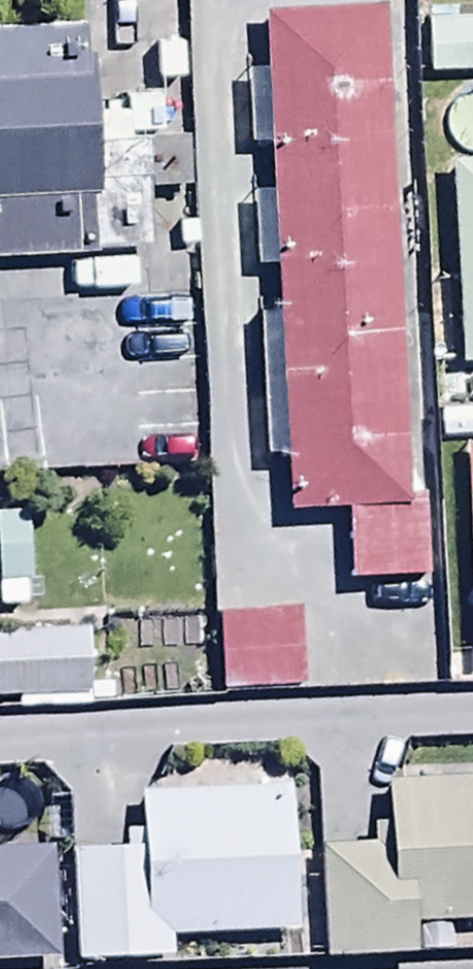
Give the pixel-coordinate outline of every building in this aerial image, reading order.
[(405,492),(382,5),(258,11),(261,65),(240,66),(244,145),(266,144),(268,186),(246,187),(250,268),(269,267),(271,303),(251,304),(258,456),(281,455),(284,510),(342,507),(346,579),(429,575),(425,491),(405,492)] [(422,20),(425,76),(472,73),(472,17),(422,20)] [(0,55),(0,254),(91,249),(81,51),(0,55)] [(449,160),(458,364),(472,363),(472,159),(449,160)] [(463,442),(472,663),(472,442),(463,442)] [(0,515),(0,584),(28,583),(26,514),(0,515)] [(217,565),(218,652),(303,651),(302,563),(217,565)] [(82,587),(0,589),(0,655),(84,652),(82,587)] [(384,781),(386,825),(369,826),(369,845),(317,847),(321,957),(447,953),(446,924),(472,923),(472,779),(384,781)] [(291,785),(136,792),(138,833),(122,834),(122,848),(70,851),(76,964),(172,960),(171,939),(298,933),(291,785)] [(54,958),(48,849),(0,852),(0,960),(54,958)]
